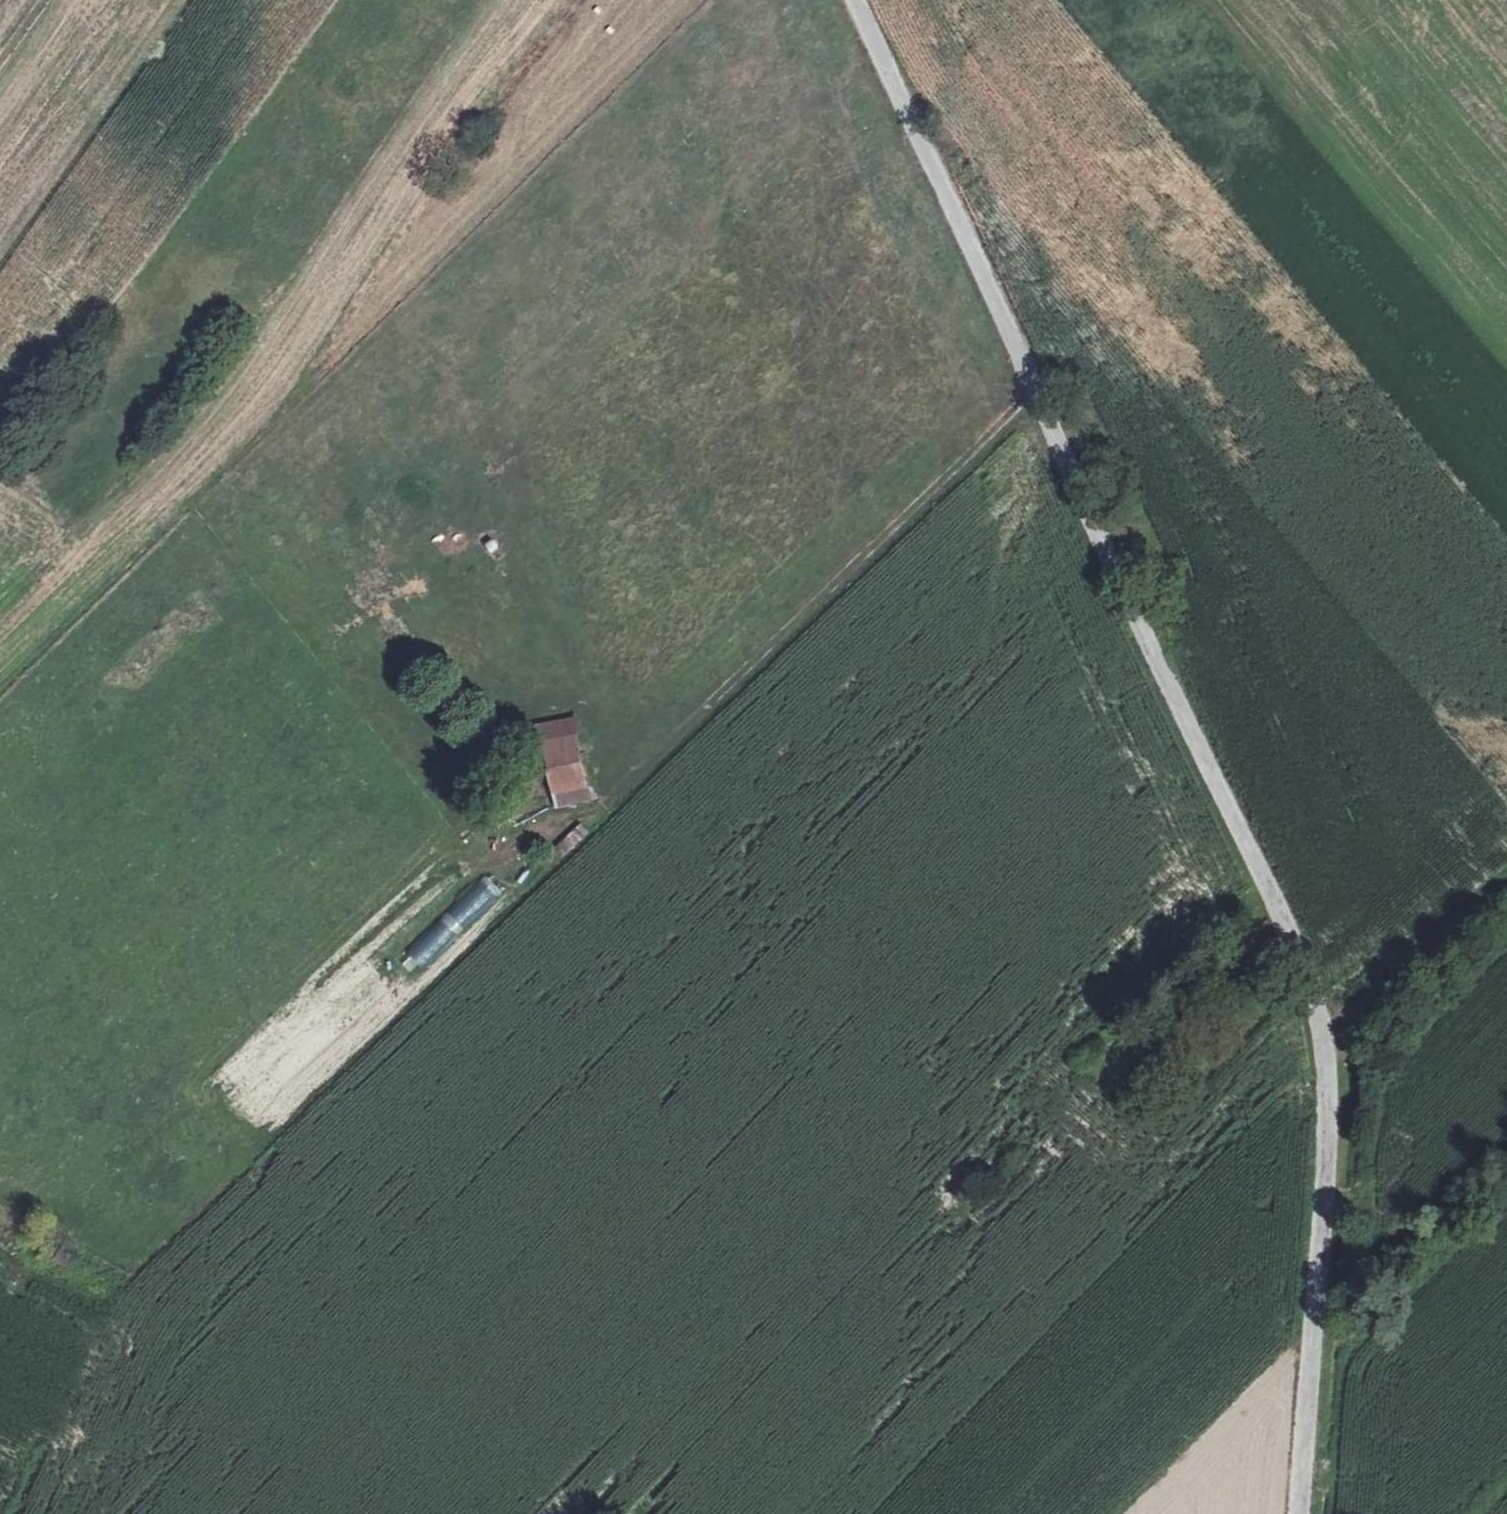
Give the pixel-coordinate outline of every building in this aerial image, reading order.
[(538,725),(547,769),(583,761),(573,718),(538,725)] [(589,789),(583,761),(547,769),(553,797),(589,789)] [(591,801),(589,789),(553,797),(555,809),(591,801)] [(585,835),(577,827),(567,837),(575,845),(585,835)] [(417,963),(504,896),(491,880),(404,947),(417,963)] [(72,1255),(59,1249),(53,1262),(66,1267),(72,1255)]
